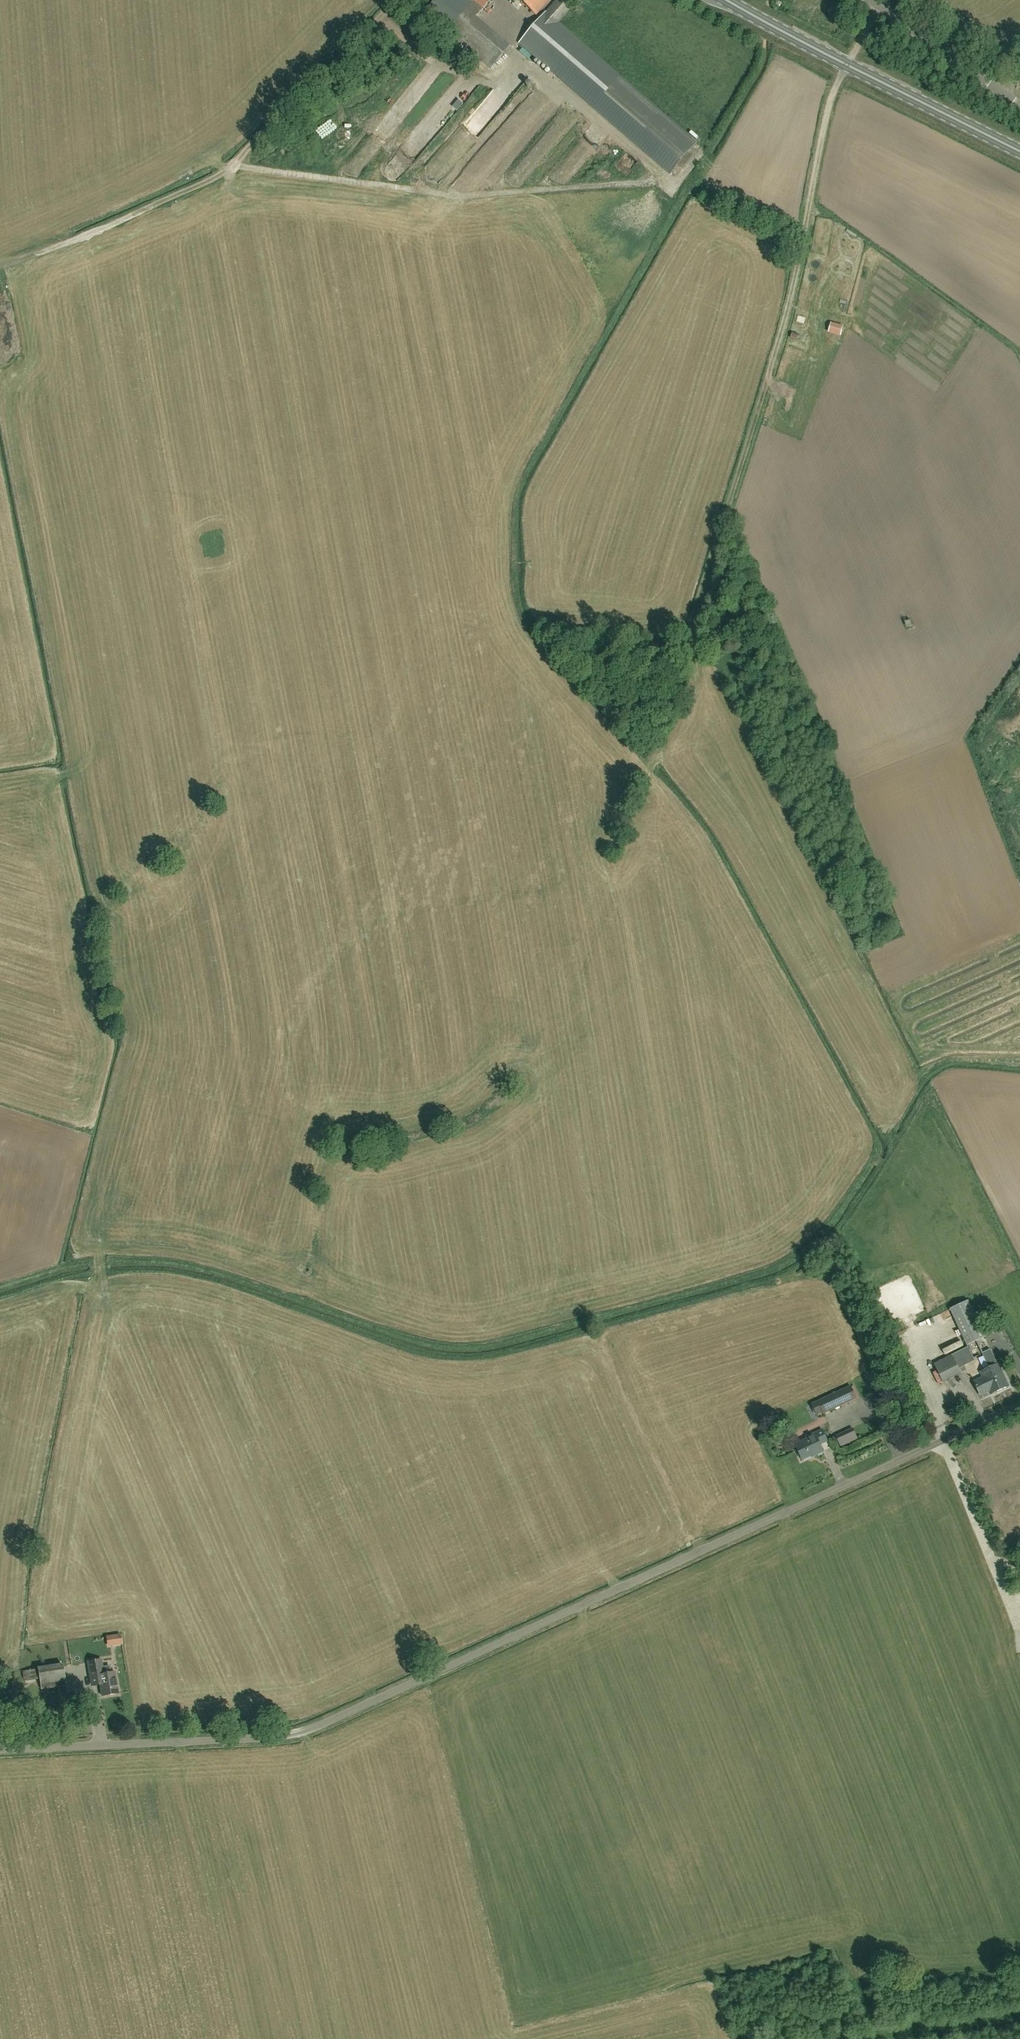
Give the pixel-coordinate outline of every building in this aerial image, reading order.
[(558,23),(573,6),(565,0),(557,0),(547,12),(546,12),(519,43),(670,174),(697,143),(558,23)] [(536,15),(549,0),(519,0),(536,15)] [(831,322),(828,332),(841,336),(843,326),(831,322)] [(997,1361),(986,1337),(970,1300),(952,1308),(968,1347),(933,1363),(942,1381),(960,1372),(957,1366),(973,1359),(972,1357),(982,1353),(988,1365),(997,1361)] [(932,1333),(940,1328),(938,1324),(930,1329),(932,1333)] [(950,1352),(962,1347),(960,1342),(948,1347),(950,1352)] [(902,1354),(911,1350),(908,1343),(899,1348),(902,1354)] [(937,1358),(948,1354),(947,1349),(935,1353),(937,1358)] [(991,1394),(1009,1386),(998,1363),(980,1372),(983,1377),(974,1381),(980,1395),(989,1391),(991,1394)] [(952,1384),(947,1386),(953,1399),(958,1397),(952,1384)] [(851,1385),(811,1403),(818,1417),(857,1399),(851,1385)] [(842,1447),(864,1436),(860,1429),(839,1440),(842,1447)] [(820,1444),(828,1441),(823,1430),(806,1437),(807,1439),(796,1445),(802,1459),(814,1454),(814,1455),(823,1451),(820,1444)] [(105,1643),(107,1650),(114,1649),(112,1641),(105,1643)] [(92,1686),(101,1685),(102,1695),(118,1693),(115,1671),(113,1672),(112,1666),(103,1667),(101,1659),(88,1661),(92,1686)] [(41,1690),(66,1686),(63,1664),(38,1668),(23,1671),(24,1682),(39,1679),(41,1690)]
